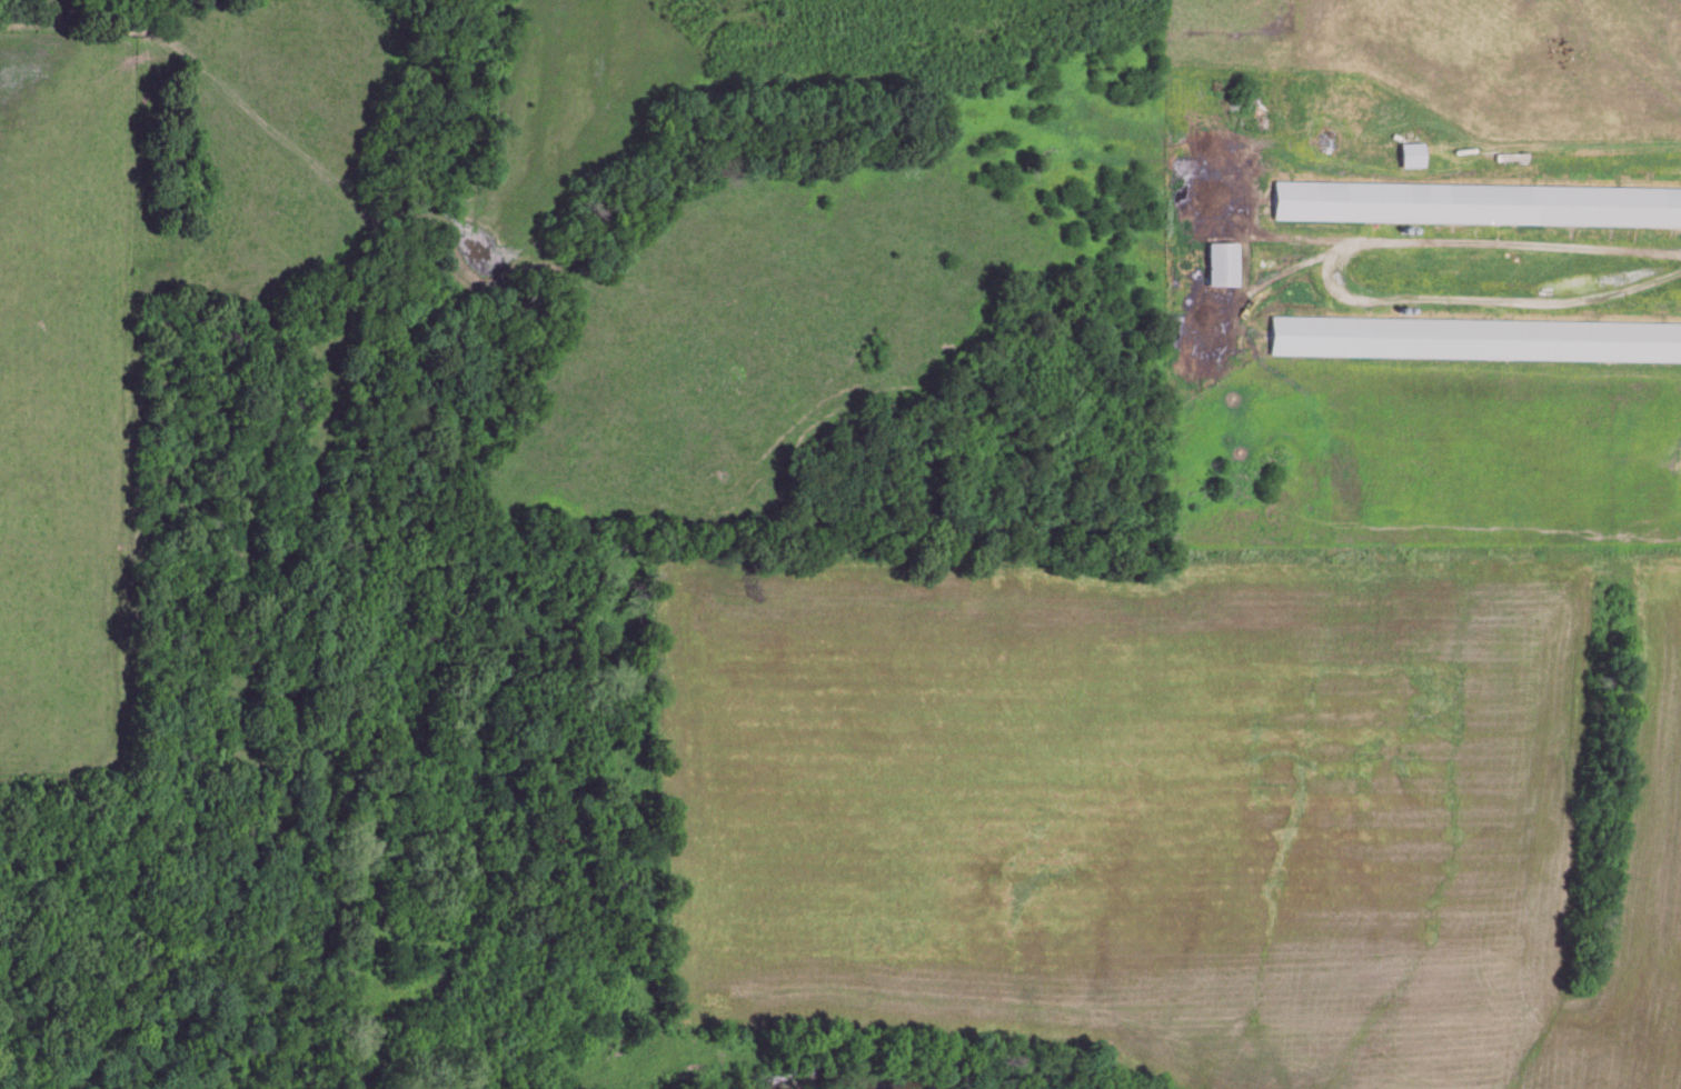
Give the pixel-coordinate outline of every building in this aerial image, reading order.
[(1403,140),(1404,164),(1428,164),(1427,140),(1403,140)] [(1277,178),(1276,217),(1680,224),(1680,185),(1277,178)] [(1240,283),(1241,240),(1211,239),(1210,283),(1240,283)] [(1274,352),(1680,359),(1680,319),(1274,312),(1274,352)]
